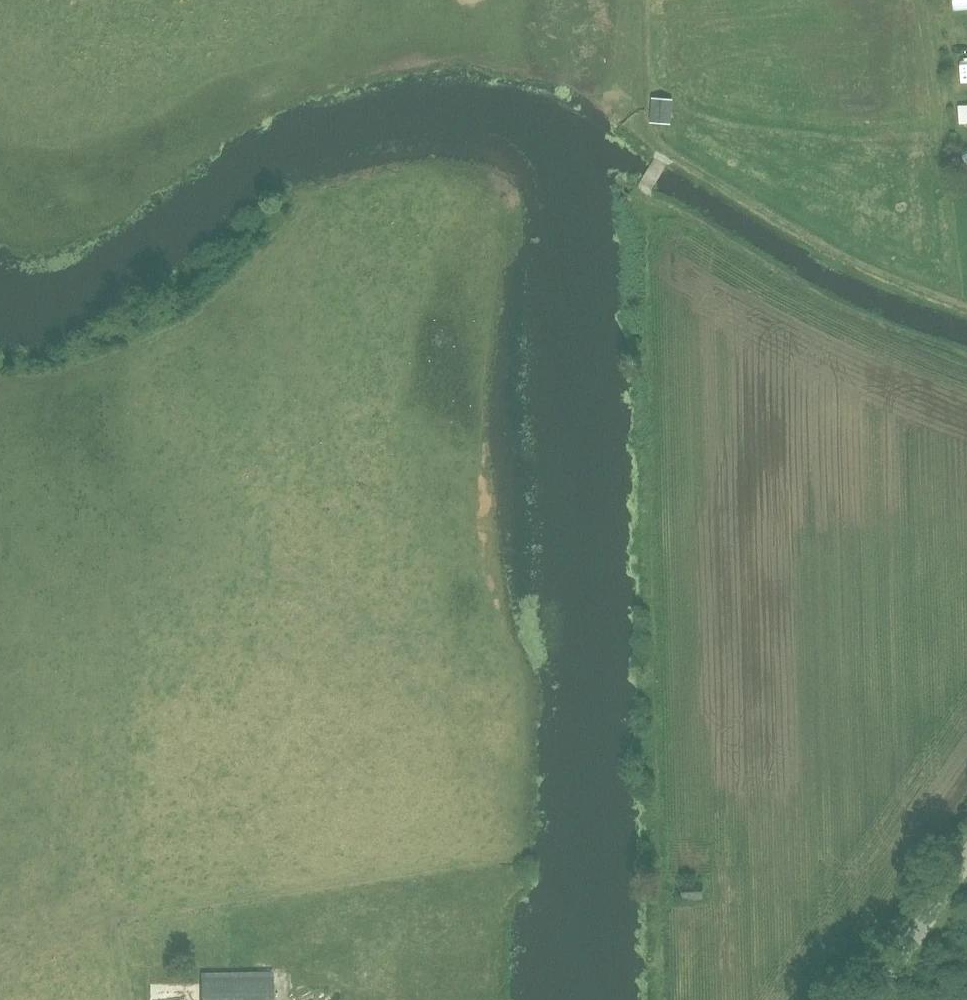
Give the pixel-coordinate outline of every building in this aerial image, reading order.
[(679,881),(680,898),(702,897),(701,880),(679,881)] [(272,971),(201,972),(201,999),(273,999),(272,971)]
